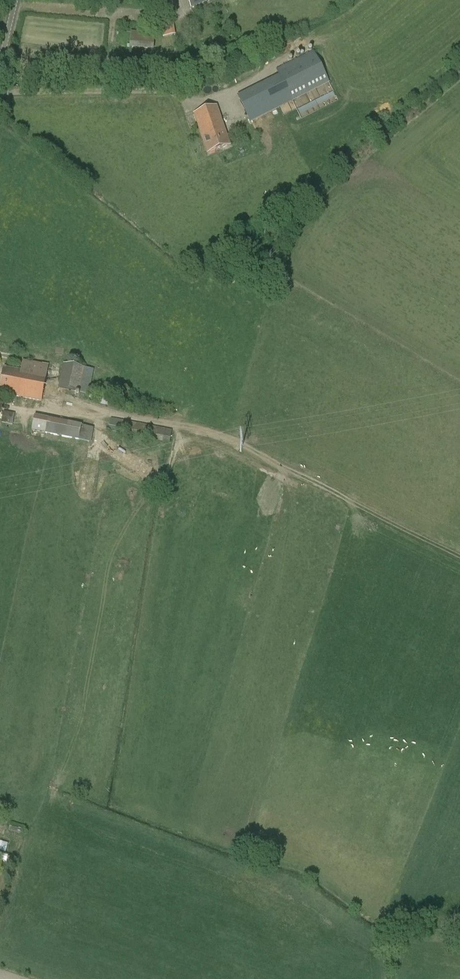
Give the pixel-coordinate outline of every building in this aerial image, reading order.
[(163,37),(176,35),(172,15),(169,15),(167,1),(157,2),(159,17),(160,17),(163,37)] [(131,32),(130,48),(154,51),(155,34),(131,32)] [(330,82),(326,75),(314,51),(276,70),(279,75),(237,96),(251,122),(288,103),(283,93),(287,91),(292,101),(330,82)] [(208,153),(230,145),(217,106),(194,114),(208,153)] [(46,376),(48,365),(23,360),(21,371),(4,368),(0,390),(0,393),(41,401),(46,376)] [(88,395),(92,369),(63,363),(58,389),(88,395)] [(13,426),(15,414),(3,412),(1,423),(13,426)] [(91,443),(93,428),(81,425),(34,416),(31,430),(91,443)] [(170,443),(172,430),(111,418),(108,431),(170,443)]
